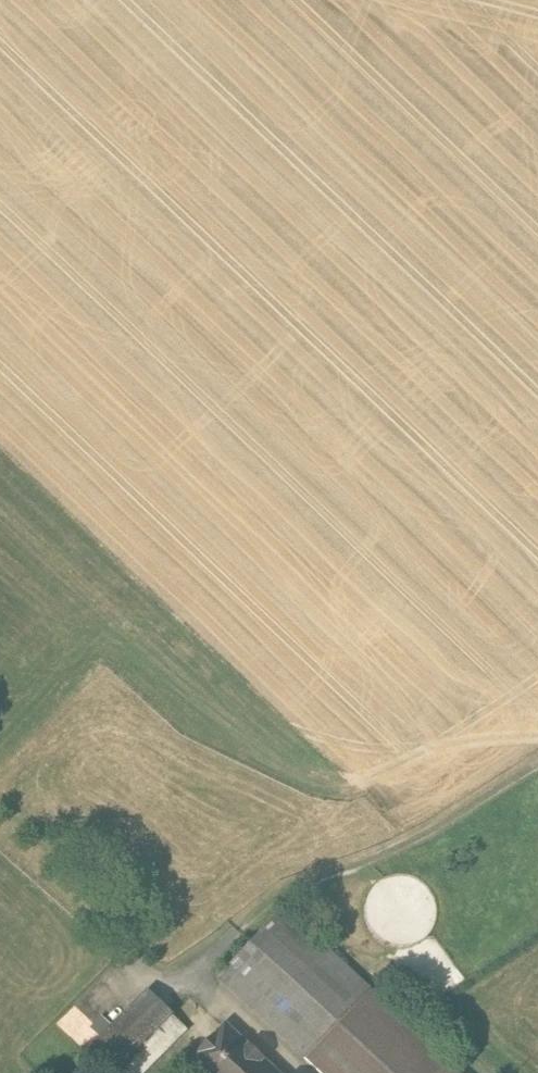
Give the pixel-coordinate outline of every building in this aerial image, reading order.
[(225,981),(312,1061),(373,996),(376,992),(288,912),(225,981)] [(87,1054),(106,1072),(121,1072),(180,1016),(153,989),(87,1054)] [(312,1061),(325,1072),(456,1072),(373,996),(312,1061)] [(231,1023),(193,1062),(205,1072),(283,1072),(231,1023)]
